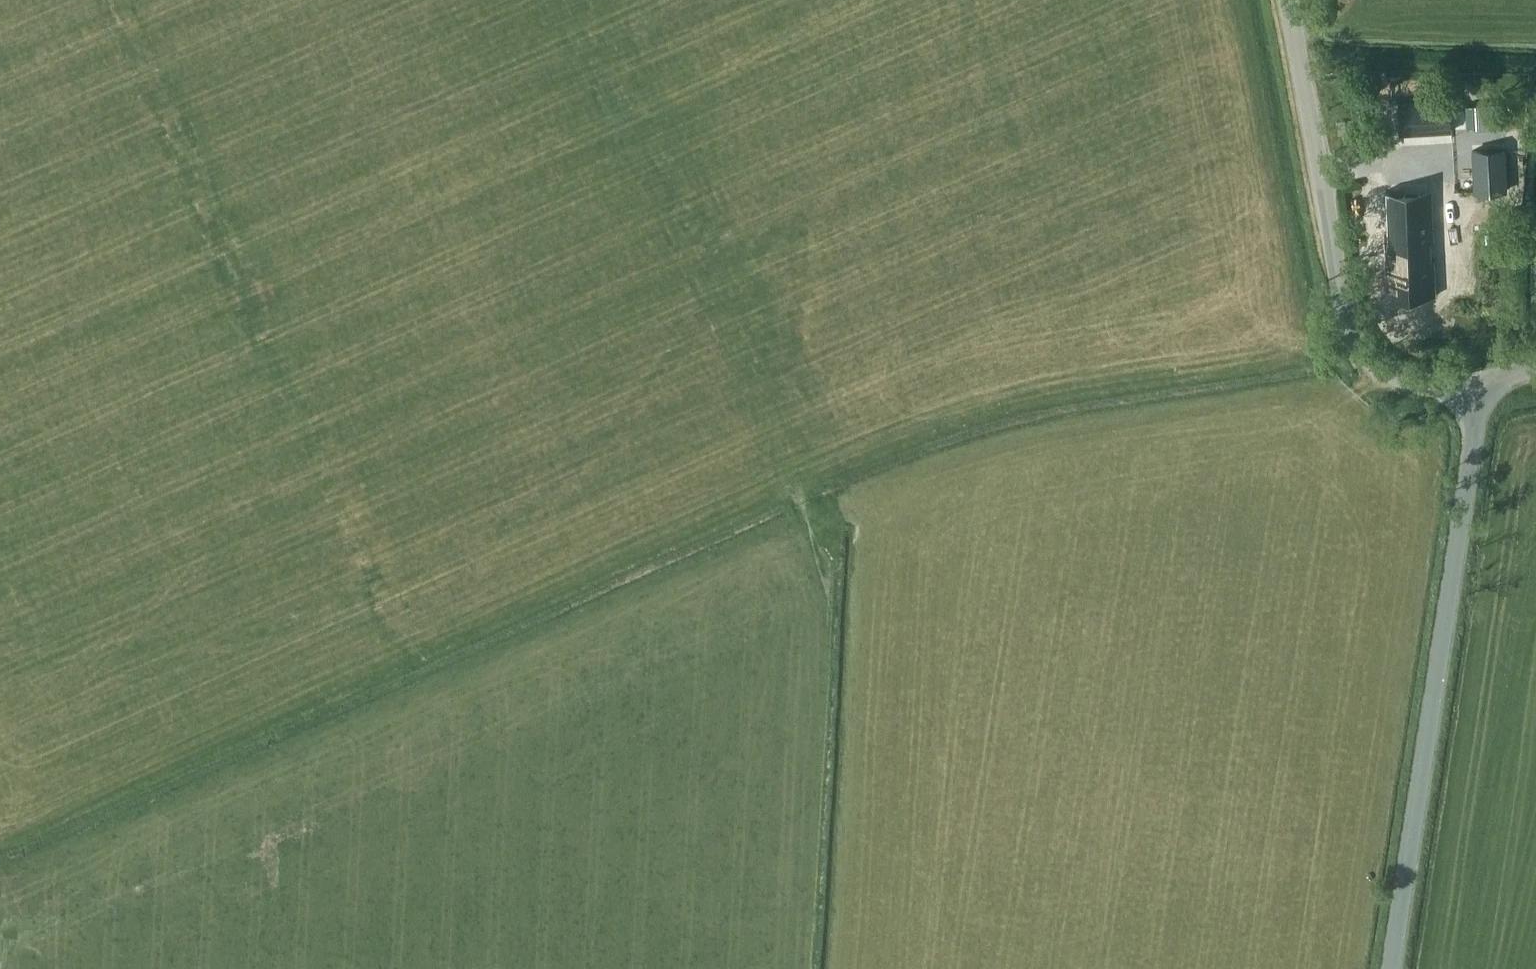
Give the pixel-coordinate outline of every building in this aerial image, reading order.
[(1451,97),(1396,97),(1396,135),(1452,135),(1451,97)] [(1507,189),(1505,149),(1473,150),(1474,191),(1507,189)] [(1388,266),(1389,297),(1437,294),(1435,260),(1432,260),(1429,198),(1421,198),(1420,193),(1386,194),(1389,246),(1394,246),(1395,266),(1388,266)]
